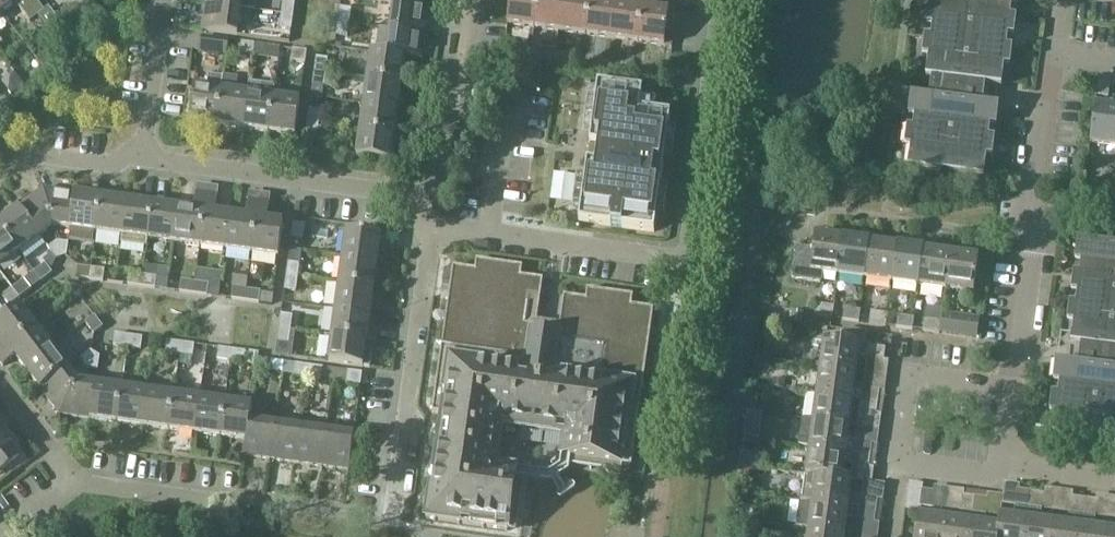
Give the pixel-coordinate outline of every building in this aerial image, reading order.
[(24,1),(23,0),(0,0),(0,11),(1,12),(15,2),(18,6),(24,1)] [(24,13),(38,2),(37,0),(23,0),(24,1),(18,6),(24,13)] [(205,4),(240,9),(242,0),(206,0),(205,4)] [(281,14),(292,16),(294,1),(287,0),(283,0),(281,14)] [(533,27),(537,0),(510,0),(507,24),(533,27)] [(533,27),(559,30),(563,0),(537,0),(533,27)] [(559,30),(585,34),(590,0),(563,0),(559,30)] [(596,0),(590,0),(585,34),(613,38),(617,3),(596,0)] [(925,77),(931,78),(929,99),(917,97),(908,168),(941,172),(943,163),(951,164),(949,173),(983,177),(992,107),(982,106),(985,85),(1001,87),(1012,0),(935,0),(925,77)] [(44,10),(38,2),(24,13),(30,21),(37,15),(44,10)] [(427,7),(412,5),(393,2),(389,29),(423,34),(427,7)] [(613,38),(637,41),(642,6),(617,3),(613,38)] [(237,34),(240,9),(205,4),(202,30),(237,34)] [(642,6),(637,41),(664,45),(668,10),(642,6)] [(44,10),(37,15),(49,31),(58,24),(60,23),(48,7),(44,10)] [(339,7),(337,22),(348,24),(351,8),(339,7)] [(291,28),(292,16),(281,14),(279,27),(291,28)] [(337,22),(336,34),(347,36),(348,24),(337,22)] [(420,58),(423,34),(389,29),(386,53),(405,55),(420,58)] [(199,50),(226,54),(228,40),(201,36),(199,50)] [(266,56),(267,45),(240,41),(239,52),(266,56)] [(280,47),(270,46),(268,59),(278,60),(280,47)] [(304,62),(306,50),(292,49),(291,60),(304,62)] [(370,51),(366,79),(401,83),(405,55),(386,53),(370,51)] [(316,57),(314,71),(325,73),(327,58),(316,57)] [(323,85),(325,73),(314,71),(312,84),(323,85)] [(325,73),(323,85),(336,87),(338,74),(325,73)] [(189,120),(215,124),(222,78),(208,76),(206,87),(194,85),(189,120)] [(215,124),(241,127),(246,93),(236,91),(237,80),(222,78),(215,124)] [(1098,78),(1096,95),(1108,96),(1110,80),(1098,78)] [(398,110),(401,83),(366,79),(363,105),(398,110)] [(241,127),(268,131),(273,96),(274,85),(247,82),(246,93),(241,127)] [(578,221),(654,232),(670,114),(639,110),(642,90),(597,84),(589,144),(598,145),(596,163),(587,161),(578,221)] [(300,100),(273,96),(268,131),(295,135),(300,100)] [(363,105),(359,129),(394,134),(398,110),(363,105)] [(1114,146),(1114,109),(1095,106),(1090,142),(1114,146)] [(309,108),(307,122),(318,124),(320,110),(309,108)] [(316,137),(318,124),(307,122),(305,136),(316,137)] [(391,161),(394,134),(359,129),(356,156),(391,161)] [(43,188),(18,207),(40,235),(53,225),(43,188)] [(53,225),(70,227),(75,193),(43,188),(53,225)] [(95,231),(100,196),(75,193),(70,227),(68,241),(92,244),(95,231)] [(95,231),(122,234),(126,200),(100,196),(95,231)] [(122,234),(147,238),(152,203),(126,200),(122,234)] [(177,207),(152,203),(147,238),(172,241),(177,207)] [(172,241),(199,245),(205,205),(194,203),(193,209),(177,207),(172,241)] [(216,206),(205,205),(199,245),(225,249),(230,214),(215,212),(216,206)] [(40,235),(18,207),(0,221),(0,226),(19,251),(40,235)] [(245,216),(230,214),(225,249),(251,252),(257,212),(246,210),(245,216)] [(268,213),(257,212),(251,252),(278,256),(283,221),(267,219),(268,213)] [(291,237),(303,238),(305,224),(293,223),(291,237)] [(0,226),(0,265),(19,251),(0,226)] [(346,230),(342,257),(377,262),(381,235),(346,230)] [(837,274),(842,237),(843,232),(826,230),(825,234),(814,233),(812,249),(800,247),(795,278),(823,282),(824,272),(837,274)] [(869,241),(842,237),(837,274),(864,278),(869,241)] [(56,257),(61,254),(57,240),(48,247),(56,257)] [(57,240),(61,254),(66,255),(68,242),(57,240)] [(896,245),(869,241),(864,278),(891,281),(896,245)] [(1083,243),(1070,343),(1080,345),(1077,365),(1061,363),(1052,434),(1086,438),(1087,429),(1095,430),(1094,439),(1114,442),(1114,247),(1083,243)] [(923,249),(896,245),(891,281),(918,285),(923,249)] [(950,253),(923,249),(918,285),(945,289),(950,253)] [(290,250),(288,262),(299,263),(301,251),(290,250)] [(978,257),(950,253),(945,289),(973,293),(978,257)] [(342,257),(338,283),(373,288),(377,262),(342,257)] [(506,529),(513,477),(489,473),(486,468),(491,426),(499,424),(568,433),(571,439),(568,457),(630,465),(654,309),(632,304),(633,296),(586,288),(585,298),(564,295),(559,324),(538,321),(543,278),(521,275),(522,266),(476,260),(475,269),(453,266),(432,414),(439,415),(425,518),(506,529)] [(288,262),(286,276),(297,278),(299,263),(288,262)] [(45,263),(34,271),(41,280),(52,272),(45,263)] [(75,276),(89,278),(90,267),(77,265),(75,276)] [(104,269),(90,267),(89,278),(103,280),(104,269)] [(127,284),(140,285),(142,274),(129,272),(127,284)] [(234,272),(232,288),(233,288),(233,287),(246,289),(248,274),(234,272)] [(156,276),(142,274),(140,285),(155,287),(156,276)] [(295,290),(297,278),(286,276),(284,289),(295,290)] [(24,279),(12,288),(19,297),(31,288),(24,279)] [(179,291),(193,293),(194,281),(181,279),(179,291)] [(208,283),(194,281),(193,293),(207,295),(208,283)] [(338,283),(335,310),(369,315),(373,288),(338,283)] [(245,300),(246,289),(233,287),(233,288),(231,298),(245,300)] [(9,304),(19,297),(12,288),(2,295),(9,304)] [(260,290),(246,289),(245,300),(258,302),(260,290)] [(37,325),(21,304),(0,319),(0,335),(2,338),(0,339),(0,352),(37,325)] [(817,304),(815,316),(832,318),(833,306),(817,304)] [(860,310),(844,307),(842,319),(858,322),(860,310)] [(926,307),(924,319),(929,319),(941,321),(942,313),(942,309),(926,307)] [(50,316),(44,309),(37,315),(42,322),(50,316)] [(335,310),(331,334),(366,339),(369,315),(335,310)] [(801,322),(803,312),(792,311),(790,321),(801,322)] [(887,313),(870,311),(869,323),(885,325),(887,313)] [(281,313),(279,327),(290,329),(292,315),(281,313)] [(942,313),(941,321),(939,333),(939,334),(977,339),(980,318),(942,313)] [(85,321),(94,333),(103,326),(94,315),(85,321)] [(896,327),(912,329),(914,317),(897,315),(896,327)] [(924,319),(922,330),(939,333),(941,321),(924,319)] [(37,325),(0,352),(0,361),(3,365),(15,355),(24,367),(53,346),(37,325)] [(288,342),(290,329),(279,327),(277,341),(288,342)] [(843,329),(841,341),(824,338),(820,365),(856,371),(860,343),(861,332),(843,329)] [(113,344),(127,346),(128,335),(115,333),(113,344)] [(365,350),(366,339),(331,334),(328,361),(363,366),(369,366),(372,351),(365,350)] [(142,337),(128,335),(127,346),(140,348),(142,337)] [(165,351),(179,353),(181,342),(167,340),(165,351)] [(194,344),(181,342),(179,353),(192,355),(194,344)] [(24,367),(40,388),(43,385),(68,367),(53,346),(24,367)] [(972,346),(971,357),(982,358),(983,348),(972,346)] [(217,358),(230,360),(232,349),(218,347),(217,358)] [(246,351),(232,349),(230,360),(244,362),(246,351)] [(80,358),(87,367),(94,354),(90,350),(80,358)] [(99,355),(94,354),(87,367),(98,368),(99,355)] [(257,358),(256,369),(270,371),(271,360),(257,358)] [(294,374),(308,376),(309,365),(295,363),(294,374)] [(323,367),(309,365),(308,376),(321,378),(323,367)] [(817,385),(816,393),(852,398),(861,399),(861,400),(877,402),(879,389),(862,387),(862,388),(854,387),(856,371),(820,365),(817,385)] [(68,367),(43,385),(40,388),(60,415),(80,381),(68,367)] [(346,382),(360,383),(362,372),(348,370),(346,382)] [(786,380),(773,378),(771,387),(784,389),(786,380)] [(96,383),(80,381),(60,415),(91,419),(96,383)] [(91,419),(116,423),(121,387),(96,383),(91,419)] [(147,390),(121,387),(116,423),(142,426),(147,390)] [(142,426),(169,430),(174,394),(147,390),(142,426)] [(816,393),(812,420),(849,425),(852,398),(816,393)] [(169,430),(194,433),(199,397),(174,394),(169,430)] [(194,433),(220,437),(225,401),(199,397),(194,433)] [(876,413),(877,402),(861,400),(859,411),(876,413)] [(252,405),(225,401),(220,437),(246,440),(247,440),(250,421),(252,405)] [(846,441),(849,425),(812,420),(809,447),(870,456),(872,443),(855,440),(855,442),(846,441)] [(275,424),(250,421),(247,440),(246,440),(244,456),(270,459),(275,424)] [(21,456),(11,444),(15,442),(0,422),(0,472),(21,456)] [(270,459),(296,463),(301,428),(275,424),(270,459)] [(296,463),(322,466),(326,431),(301,428),(296,463)] [(353,435),(326,431),(322,466),(349,470),(353,435)] [(809,447),(805,473),(841,478),(843,468),(851,469),(852,464),(868,467),(870,456),(809,447)] [(841,477),(841,478),(805,473),(801,500),(876,511),(877,498),(850,494),(852,479),(841,477)] [(919,512),(920,507),(922,490),(923,485),(909,483),(906,510),(919,512)] [(1030,491),(1018,489),(1014,517),(1000,515),(997,536),(1024,536),(1030,491)] [(922,490),(920,507),(931,508),(931,507),(933,492),(922,490)] [(1053,522),(1038,520),(1042,492),(1030,491),(1024,536),(1051,536),(1053,522)] [(973,496),(963,495),(959,520),(944,518),(942,536),(969,536),(973,496)] [(973,496),(969,536),(997,536),(1000,515),(999,515),(997,525),(984,523),(987,498),(973,496)] [(1053,522),(1051,536),(1079,536),(1084,498),(1072,496),(1068,524),(1053,522)] [(1107,529),(1092,527),(1096,499),(1084,498),(1079,536),(1106,536),(1107,529)] [(808,530),(808,529),(844,533),(846,517),(858,519),(857,520),(874,522),(876,511),(801,500),(801,501),(799,501),(796,527),(808,530)] [(944,518),(917,514),(914,536),(942,536),(944,518)] [(807,536),(844,536),(844,533),(808,529),(808,530),(807,536)] [(1107,529),(1106,536),(1114,536),(1114,530),(1107,529)]
